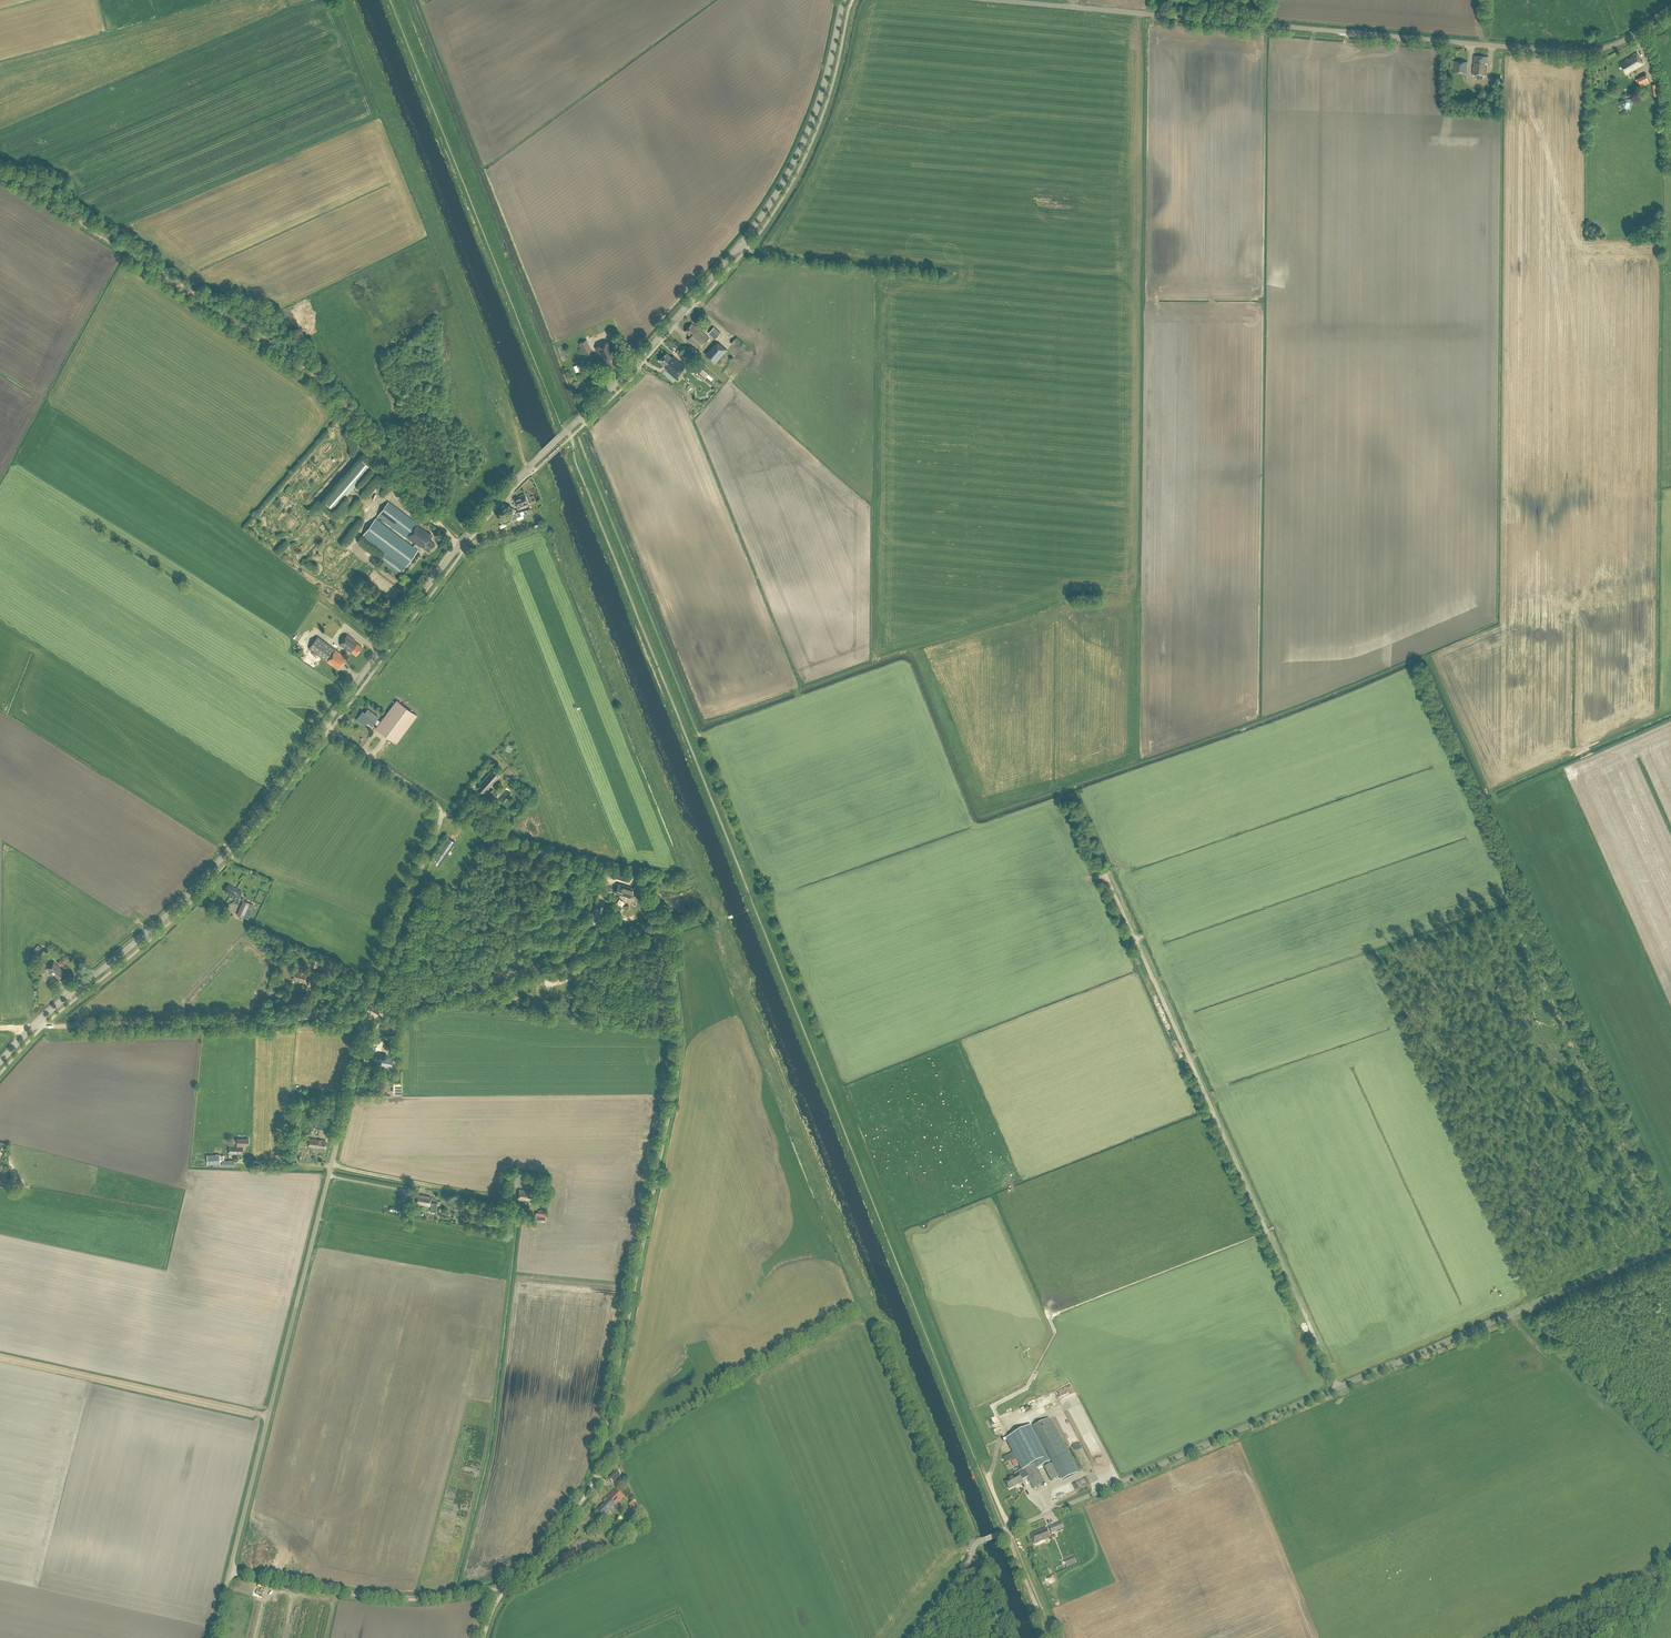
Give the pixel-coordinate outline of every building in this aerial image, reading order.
[(1642,60),(1639,55),(1637,51),(1630,55),(1631,56),(1628,58),(1627,57),(1624,59),(1625,60),(1619,63),(1626,74),(1632,70),(1633,71),(1645,63),(1642,60)] [(1488,63),(1489,57),(1475,56),(1473,74),(1487,75),(1488,66),(1485,66),(1485,63),(1488,63)] [(1467,74),(1468,62),(1455,61),(1454,73),(1467,74)] [(1642,86),(1650,83),(1646,74),(1638,77),(1638,78),(1636,79),(1638,85),(1641,84),(1642,86)] [(705,329),(710,324),(704,319),(699,325),(705,329)] [(695,326),(692,324),(686,331),(691,336),(688,339),(699,349),(709,337),(696,325),(695,326)] [(709,332),(715,338),(720,332),(714,326),(709,332)] [(741,348),(746,343),(742,338),(737,344),(741,348)] [(590,370),(599,366),(587,339),(578,343),(590,370)] [(615,364),(611,356),(616,354),(609,340),(595,346),(603,364),(604,363),(607,368),(615,364)] [(715,363),(727,349),(717,340),(705,354),(715,363)] [(672,356),(667,352),(660,360),(668,367),(667,369),(676,377),(686,366),(673,355),(672,356)] [(693,362),(690,365),(691,368),(697,373),(700,369),(693,362)] [(702,373),(709,378),(713,372),(707,367),(702,373)] [(334,511),(371,468),(361,460),(324,502),(334,511)] [(408,502),(398,491),(394,494),(405,505),(408,502)] [(517,508),(528,503),(527,500),(527,499),(527,498),(526,497),(524,493),(513,498),(517,508)] [(432,535),(388,501),(370,526),(367,524),(361,531),(363,533),(362,535),(385,553),(380,560),(399,574),(418,550),(378,520),(380,517),(407,538),(408,537),(420,546),(421,546),(429,551),(435,544),(429,539),(432,535)] [(512,515),(516,509),(506,504),(503,510),(512,515)] [(515,515),(509,518),(513,525),(515,524),(514,522),(518,520),(515,515)] [(393,592),(397,593),(399,586),(389,582),(385,591),(392,594),(393,592)] [(356,655),(362,646),(354,640),(354,639),(347,634),(339,644),(350,652),(351,651),(356,655)] [(346,657),(317,636),(306,651),(310,654),(313,651),(326,661),(325,663),(328,665),(329,663),(338,669),(346,657)] [(396,743),(417,715),(397,700),(381,721),(377,719),(378,716),(367,708),(364,712),(362,710),(356,719),(364,725),(367,721),(372,725),(375,722),(378,725),(376,728),(396,743)] [(486,790),(499,776),(492,769),(479,784),(480,785),(477,788),(482,793),(485,789),(486,790)] [(471,811),(475,807),(471,802),(466,807),(471,811)] [(439,866),(455,842),(448,837),(431,861),(439,866)] [(224,891),(228,893),(228,894),(237,900),(242,891),(229,883),(224,891)] [(618,883),(616,892),(630,896),(632,888),(618,883)] [(243,916),(249,902),(243,900),(237,914),(243,916)] [(37,944),(32,951),(36,954),(42,947),(37,944)] [(42,947),(36,954),(41,958),(46,951),(42,947)] [(317,966),(319,959),(313,957),(311,964),(317,966)] [(42,972),(46,969),(38,961),(35,964),(42,972)] [(65,973),(55,961),(47,967),(53,974),(54,972),(59,978),(65,973)] [(303,973),(304,969),(300,968),(299,971),(295,970),(293,980),(307,983),(309,974),(303,973)] [(391,1049),(392,1041),(385,1039),(384,1048),(391,1049)] [(381,1064),(391,1065),(392,1061),(393,1058),(386,1057),(386,1053),(382,1053),(378,1052),(374,1052),(373,1061),(381,1063),(381,1064)] [(292,1138),(299,1139),(300,1131),(293,1130),(292,1138)] [(242,1145),(243,1144),(249,1144),(249,1138),(237,1138),(237,1144),(237,1145),(229,1145),(229,1152),(235,1152),(236,1152),(236,1153),(243,1154),(243,1146),(242,1145)] [(321,1140),(319,1140),(319,1139),(310,1138),(308,1146),(320,1147),(319,1150),(325,1151),(327,1142),(326,1142),(326,1140),(322,1139),(321,1140)] [(220,1160),(221,1160),(224,1159),(224,1154),(219,1155),(219,1152),(207,1153),(208,1164),(220,1163),(220,1160)] [(538,1186),(539,1179),(524,1177),(523,1184),(538,1186)] [(532,1200),(533,1191),(520,1189),(518,1198),(532,1200)] [(427,1197),(424,1197),(424,1195),(418,1194),(416,1204),(430,1206),(430,1204),(431,1204),(430,1210),(435,1211),(437,1203),(431,1201),(431,1197),(428,1196),(427,1197)] [(1068,1454),(1050,1419),(1033,1428),(1051,1463),(1068,1454)] [(1045,1484),(1035,1464),(1039,1462),(1023,1431),(1007,1439),(1023,1470),(1015,1474),(1016,1476),(1005,1482),(1009,1490),(1023,1483),(1022,1481),(1027,1478),(1034,1490),(1045,1484)] [(1052,1463),(1047,1466),(1044,1468),(1051,1481),(1059,1476),(1052,1463)] [(612,1483),(620,1475),(616,1470),(608,1479),(612,1483)] [(1089,1485),(1086,1477),(1074,1482),(1078,1490),(1089,1485)] [(1061,1496),(1075,1491),(1073,1484),(1059,1489),(1061,1496)] [(616,1506),(624,1497),(615,1488),(602,1502),(605,1504),(598,1511),(604,1517),(616,1505),(616,1506)] [(636,1509),(633,1502),(628,1505),(631,1511),(636,1509)] [(1051,1533),(1064,1528),(1061,1522),(1049,1527),(1051,1533)] [(575,1527),(569,1534),(573,1537),(579,1531),(575,1527)] [(1040,1543),(1050,1539),(1046,1530),(1031,1536),(1034,1544),(1040,1542),(1040,1543)] [(1074,1558),(1064,1562),(1066,1568),(1077,1564),(1074,1558)]
